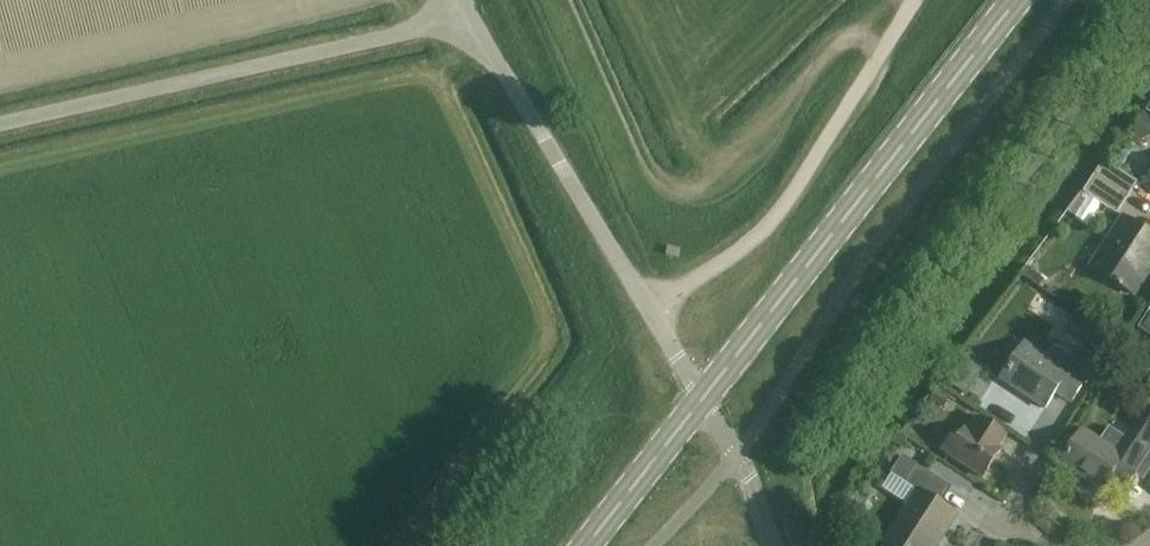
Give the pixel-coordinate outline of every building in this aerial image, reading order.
[(1117,217),(1129,198),(1139,184),(1104,161),(1082,193),(1117,217)] [(1112,283),(1132,296),(1147,274),(1143,272),(1149,261),(1149,237),(1122,218),(1090,268),(1112,283)] [(1026,267),(1021,274),(1040,288),(1045,280),(1026,267)] [(1098,347),(1107,327),(1088,317),(1079,337),(1098,347)] [(1070,402),(1083,383),(1087,375),(1072,366),(1072,360),(1055,350),(1048,351),(1044,358),(1022,344),(998,380),(1042,409),(1053,391),(1070,402)] [(962,358),(945,383),(965,396),(982,372),(962,358)] [(1060,463),(1101,490),(1109,479),(1124,489),(1142,462),(1149,467),(1149,414),(1131,443),(1109,428),(1100,442),(1081,430),(1060,463)] [(940,451),(943,453),(980,477),(998,449),(995,447),(1003,435),(972,415),(957,439),(950,434),(940,451)] [(1022,415),(1004,427),(1013,440),(1030,428),(1022,415)] [(889,476),(918,495),(885,545),(938,545),(944,535),(939,532),(951,513),(940,505),(950,488),(901,457),(889,476)]
